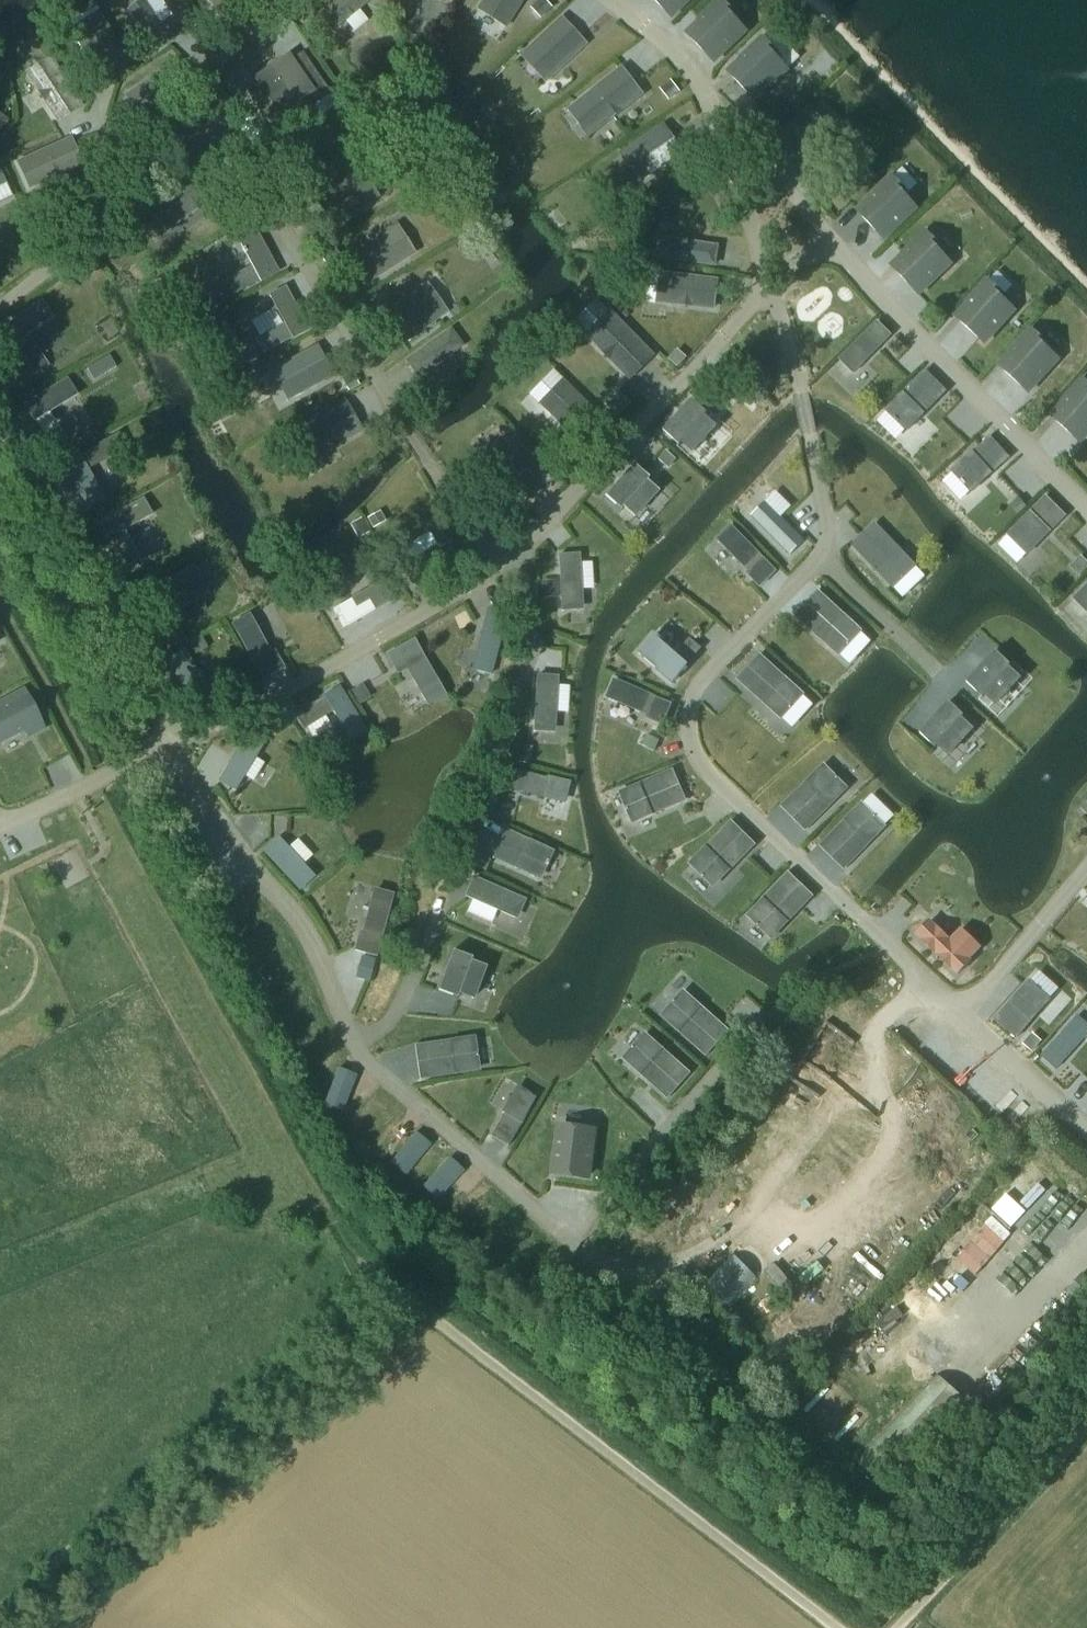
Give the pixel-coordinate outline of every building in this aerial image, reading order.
[(161,26),(144,0),(129,10),(157,50),(197,23),(187,8),(161,26)] [(220,13),(238,0),(210,0),(220,13)] [(375,0),(347,0),(321,21),(333,36),(376,1),(375,0)] [(480,6),(507,23),(523,0),(484,0),(480,6)] [(545,0),(539,0),(532,6),(542,17),(553,8),(545,0)] [(689,0),(655,0),(671,17),(689,0)] [(746,31),(736,20),(739,17),(723,0),(722,0),(700,22),(704,26),(691,39),(714,62),(746,31)] [(589,41),(565,14),(523,52),(547,79),(589,41)] [(126,53),(101,17),(73,36),(97,73),(126,53)] [(780,55),(764,38),(741,60),(746,65),(733,77),(755,101),(788,69),(777,58),(780,55)] [(332,92),(303,50),(246,89),(275,131),(332,92)] [(84,112),(54,63),(27,79),(57,129),(84,112)] [(646,92),(624,65),(569,107),(591,134),(646,92)] [(174,66),(123,101),(140,125),(190,90),(174,66)] [(669,101),(681,92),(672,81),(661,89),(669,101)] [(687,148),(668,122),(624,150),(642,178),(687,148)] [(71,142),(15,167),(28,195),(83,169),(71,142)] [(697,153),(685,161),(693,174),(706,166),(697,153)] [(148,200),(167,228),(228,186),(208,158),(148,200)] [(358,171),(315,201),(334,229),(377,199),(358,171)] [(13,200),(0,174),(0,206),(13,200)] [(909,194),(893,177),(870,198),(875,203),(862,216),(884,239),(916,208),(906,197),(909,194)] [(233,203),(244,217),(257,208),(247,193),(233,203)] [(414,256),(395,227),(350,256),(369,285),(414,256)] [(256,230),(237,243),(253,271),(215,292),(223,307),(260,286),(262,290),(281,277),(256,230)] [(919,294),(951,263),(940,252),(943,249),(927,232),(904,254),(909,259),(896,271),(919,294)] [(718,264),(722,242),(662,234),(659,255),(718,264)] [(328,268),(342,259),(334,247),(320,256),(328,268)] [(719,315),(723,286),(664,278),(660,308),(719,315)] [(431,281),(383,315),(402,343),(450,311),(431,281)] [(984,343),(1014,310),(1003,300),(1006,296),(988,281),(967,304),(972,308),(960,321),(984,343)] [(284,321),(257,336),(266,352),(311,328),(288,286),(270,295),(284,321)] [(39,299),(0,326),(0,327),(11,343),(12,342),(34,376),(49,366),(27,333),(51,317),(39,299)] [(371,316),(363,305),(351,313),(360,324),(371,316)] [(654,353),(609,309),(584,334),(630,378),(654,353)] [(854,373),(891,335),(878,322),(841,360),(854,373)] [(462,344),(449,326),(405,357),(418,376),(462,344)] [(1028,392),(1058,359),(1047,348),(1050,345),(1032,329),(1011,353),(1016,357),(1004,371),(1028,392)] [(251,341),(235,350),(243,365),(260,355),(251,341)] [(687,357),(678,349),(669,359),(678,368),(687,357)] [(336,381),(319,350),(272,375),(289,406),(336,381)] [(110,356),(99,362),(106,374),(117,368),(110,356)] [(900,422),(908,429),(908,430),(946,391),(926,371),(888,410),(889,410),(896,418),(894,419),(899,423),(900,422)] [(340,380),(348,392),(360,385),(353,373),(340,380)] [(79,391),(68,375),(26,401),(52,446),(69,437),(52,407),(79,391)] [(577,435),(599,412),(565,378),(541,401),(577,435)] [(1080,442),(1086,434),(1086,382),(1084,380),(1063,403),(1068,407),(1056,421),(1080,442)] [(768,395),(759,387),(751,397),(759,405),(768,395)] [(620,393),(606,407),(617,417),(630,403),(620,393)] [(341,397),(285,428),(304,462),(360,431),(341,397)] [(664,431),(680,445),(683,441),(694,451),(716,427),(705,417),(708,413),(693,399),(664,431)] [(550,480),(511,433),(488,453),(528,499),(550,480)] [(990,438),(954,471),(963,480),(961,482),(965,486),(967,484),(973,491),(1009,458),(990,438)] [(667,451),(658,460),(668,469),(677,460),(667,451)] [(103,498),(77,452),(60,461),(87,506),(103,498)] [(634,465),(605,497),(620,510),(624,507),(635,516),(657,493),(645,483),(649,479),(634,465)] [(153,512),(144,496),(99,519),(124,565),(140,556),(125,527),(153,512)] [(1047,497),(1010,535),(1028,553),(1065,516),(1047,497)] [(1019,497),(1010,506),(1018,514),(1027,506),(1019,497)] [(776,510),(767,501),(758,510),(759,511),(753,517),(791,555),(804,541),(774,511),(776,510)] [(500,509),(502,525),(516,524),(514,508),(500,509)] [(368,518),(373,529),(386,522),(381,511),(368,518)] [(350,524),(358,539),(369,533),(361,518),(350,524)] [(290,521),(282,532),(291,539),(299,528),(290,521)] [(854,545),(893,586),(915,566),(876,524),(854,545)] [(776,571),(733,527),(719,541),(753,575),(751,576),(761,586),(776,571)] [(450,536),(402,565),(412,583),(460,554),(450,536)] [(579,554),(559,556),(563,612),(564,612),(564,608),(582,607),(579,554)] [(1072,567),(1080,575),(1086,568),(1086,562),(1082,557),(1072,567)] [(208,591),(192,564),(142,591),(158,618),(208,591)] [(387,578),(334,608),(345,626),(397,596),(387,578)] [(542,581),(543,598),(556,597),(555,580),(542,581)] [(1075,599),(1086,611),(1086,587),(1075,599)] [(797,615),(839,654),(860,631),(818,592),(797,615)] [(506,613),(486,607),(470,667),(491,672),(506,613)] [(252,612),(232,622),(265,679),(286,667),(275,648),(272,650),(252,612)] [(175,644),(187,638),(182,629),(170,635),(175,644)] [(196,655),(208,648),(202,636),(190,643),(196,655)] [(444,693),(413,636),(385,651),(396,672),(405,668),(425,703),(444,693)] [(653,637),(639,653),(673,683),(702,649),(690,638),(675,656),(653,637)] [(209,694),(182,647),(164,657),(191,704),(209,694)] [(996,651),(967,682),(982,696),(986,693),(997,703),(1019,679),(1008,669),(1011,665),(996,651)] [(739,679),(782,717),(802,695),(760,656),(739,679)] [(557,677),(538,676),(535,732),(536,732),(536,729),(554,730),(557,677)] [(672,704),(615,681),(608,698),(652,717),(651,719),(663,724),(672,704)] [(364,727),(338,684),(321,694),(322,696),(295,711),(303,725),(331,708),(348,737),(364,727)] [(352,691),(360,705),(371,699),(363,685),(352,691)] [(44,728),(25,692),(0,705),(0,743),(31,727),(34,733),(44,728)] [(965,716),(949,702),(920,733),(935,747),(939,743),(950,753),(972,730),(961,720),(965,716)] [(261,743),(245,733),(217,779),(233,788),(261,743)] [(518,748),(516,763),(530,765),(533,750),(518,748)] [(805,829),(846,788),(824,767),(784,807),(805,829)] [(546,777),(511,768),(506,788),(541,797),(565,804),(571,782),(547,775),(546,777)] [(673,771),(620,794),(632,822),(685,800),(673,771)] [(844,868),(884,827),(862,805),(822,846),(844,868)] [(732,823),(692,864),(714,885),(754,844),(732,823)] [(495,857),(539,877),(551,852),(507,832),(495,857)] [(277,843),(264,854),(298,891),(311,879),(277,843)] [(490,860),(474,853),(469,864),(485,872),(490,860)] [(772,937),(812,896),(789,874),(750,916),(772,937)] [(475,879),(467,896),(515,918),(523,901),(526,902),(526,901),(475,879)] [(391,892),(371,887),(360,930),(357,929),(352,948),(375,954),(391,892)] [(917,935),(958,974),(972,961),(970,959),(981,948),(962,929),(951,941),(931,921),(917,935)] [(453,951),(438,992),(458,999),(460,994),(474,999),(484,969),(470,964),(472,959),(453,951)] [(356,978),(370,982),(375,960),(362,956),(356,978)] [(1049,1001),(1049,1000),(1040,992),(1041,990),(1037,987),(1036,988),(1029,983),(1029,982),(996,1019),(1017,1037),(1049,1001)] [(707,1054),(727,1031),(684,993),(664,1016),(707,1054)] [(1077,1017),(1042,1056),(1056,1069),(1084,1038),(1086,1039),(1086,1037),(1086,1023),(1085,1021),(1083,1023),(1077,1017)] [(625,1054),(649,1028),(639,1019),(615,1046),(625,1054)] [(1033,1033),(1023,1044),(1033,1052),(1042,1041),(1033,1033)] [(689,1074),(646,1036),(626,1058),(668,1097),(689,1074)] [(421,1078),(478,1069),(474,1039),(417,1047),(421,1078)] [(352,1088),(357,1075),(339,1068),(334,1082),(337,1083),(331,1098),(343,1103),(350,1087),(352,1088)] [(502,1111),(505,1113),(491,1136),(509,1147),(537,1098),(537,1097),(535,1100),(520,1092),(507,1113),(503,1111),(502,1111)] [(588,1177),(594,1132),(560,1128),(555,1172),(588,1177)] [(423,1155),(431,1145),(417,1133),(408,1144),(409,1146),(399,1158),(410,1167),(421,1154),(423,1155)] [(455,1181),(464,1171),(451,1158),(441,1169),(443,1171),(432,1183),(442,1192),(453,1179),(455,1181)] [(999,1197),(1014,1210),(1047,1173),(1033,1160),(999,1197)] [(994,1216),(979,1230),(998,1249),(1012,1235),(994,1216)] [(734,1254),(702,1284),(726,1308),(757,1278),(734,1254)] [(900,1386),(933,1352),(922,1342),(888,1378),(898,1388),(900,1386)] [(933,1352),(900,1386),(917,1401),(941,1377),(954,1363),(938,1348),(933,1352)] [(941,1377),(917,1401),(858,1462),(899,1498),(978,1412),(941,1377)]
